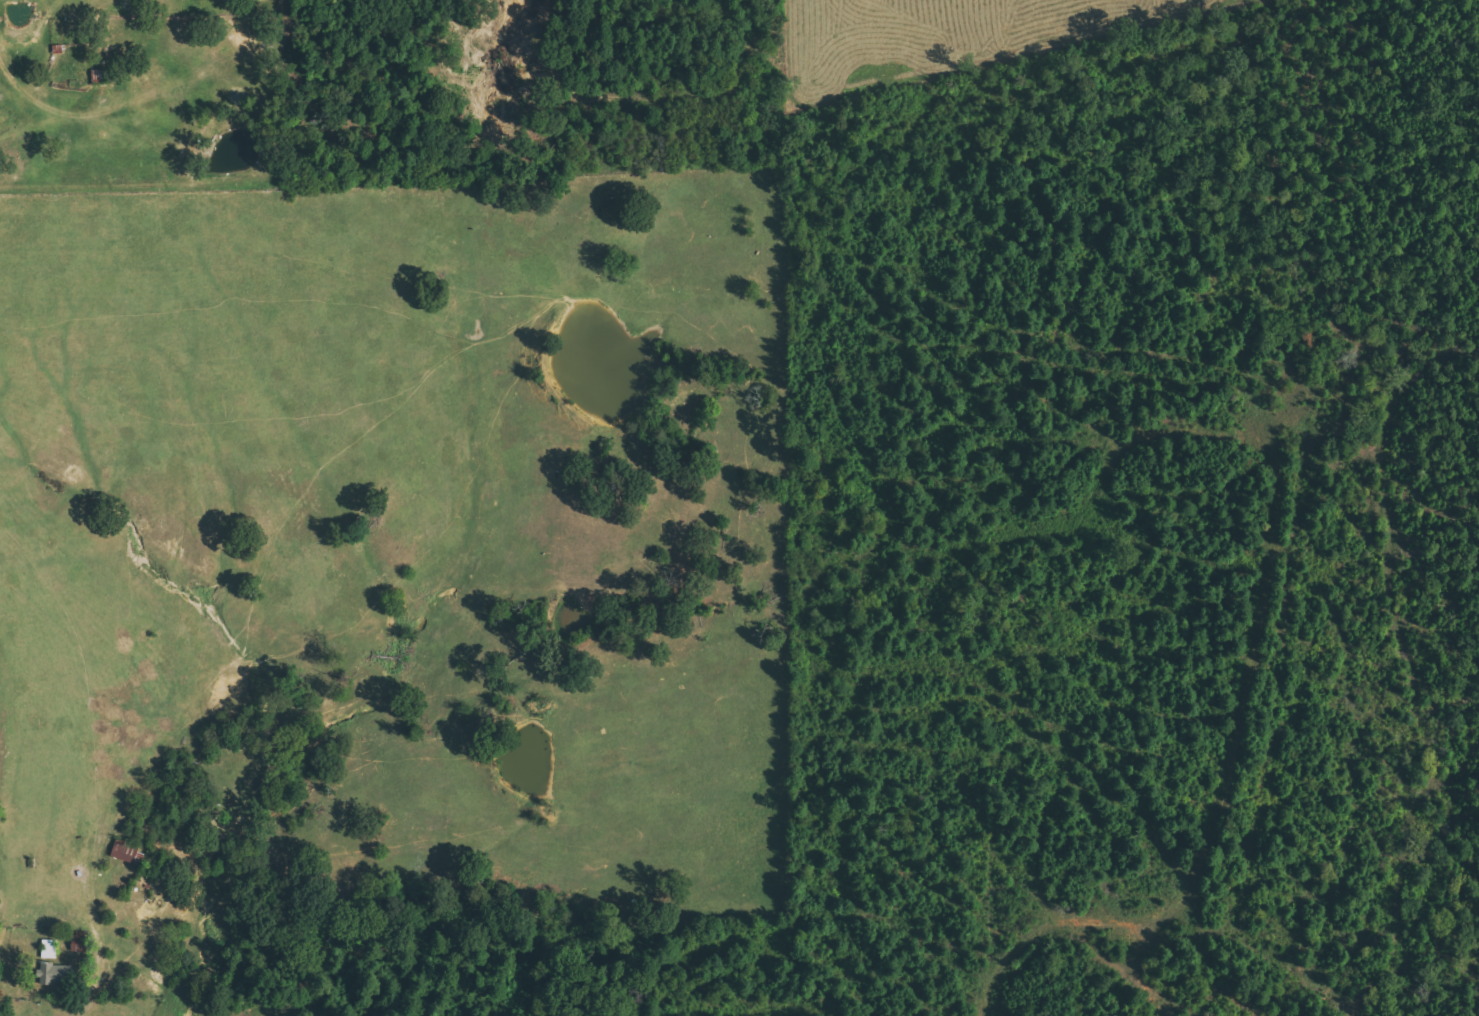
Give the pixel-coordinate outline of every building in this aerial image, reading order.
[(117,840),(111,856),(141,866),(147,849),(117,840)] [(88,953),(88,932),(73,932),(73,952),(88,953)] [(58,940),(43,940),(43,959),(57,959),(58,940)] [(74,984),(74,965),(40,964),(40,983),(74,984)]
